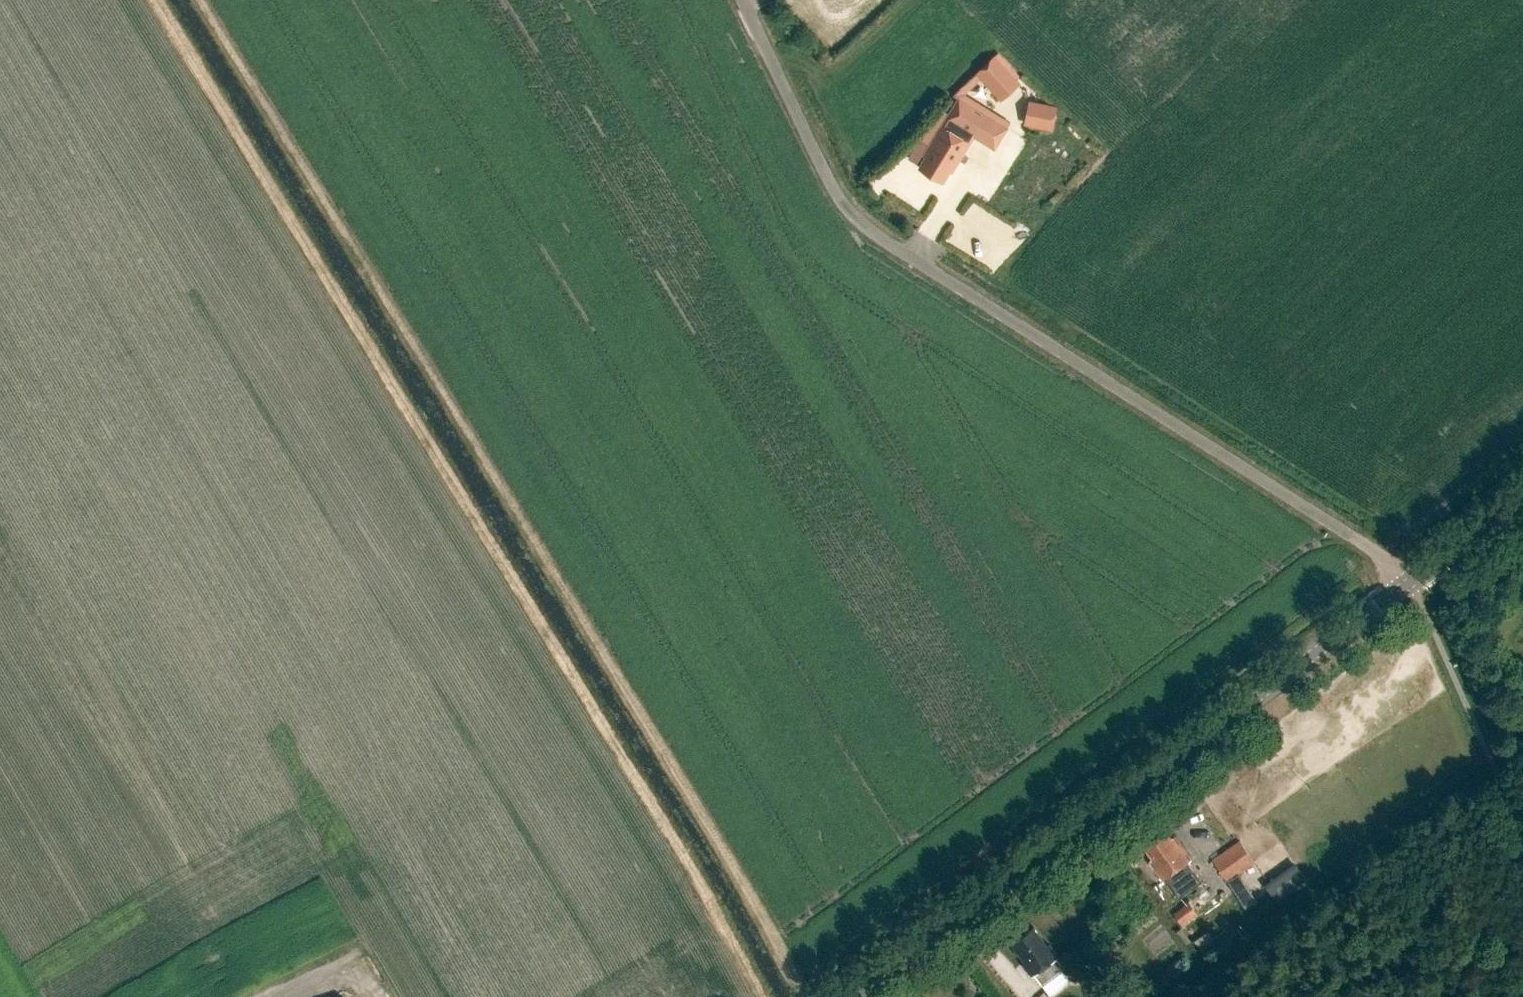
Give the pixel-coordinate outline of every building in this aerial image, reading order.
[(926,156),(919,167),(943,182),(950,171),(952,172),(973,136),(995,150),(1009,127),(960,96),(942,125),(924,155),(926,156)] [(1033,99),(1026,124),(1053,131),(1060,107),(1033,99)] [(1143,845),(1152,859),(1149,861),(1163,880),(1166,878),(1174,890),(1196,874),(1188,862),(1191,860),(1174,837),(1171,839),(1164,830),(1143,845)] [(1240,841),(1213,860),(1227,881),(1254,862),(1240,841)] [(1261,900),(1243,875),(1232,882),(1249,908),(1261,900)] [(1189,902),(1173,914),(1182,925),(1197,914),(1189,902)] [(1011,943),(1025,962),(1022,963),(1032,976),(1034,975),(1041,985),(1064,968),(1057,958),(1059,956),(1049,944),(1047,945),(1033,927),(1011,943)]
